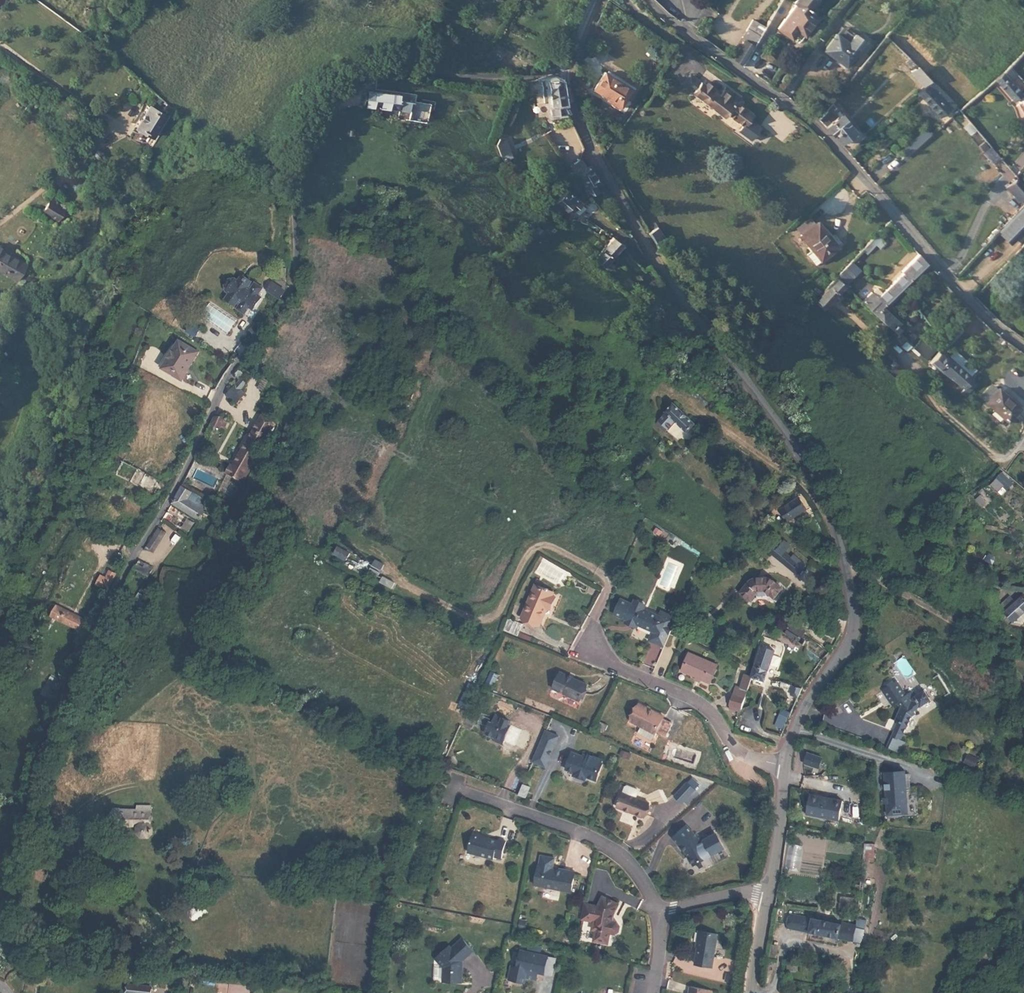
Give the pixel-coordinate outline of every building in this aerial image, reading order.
[(796,3),(807,11),(814,0),(795,0),(794,2),(796,3)] [(796,3),(778,28),(788,35),(793,27),(798,30),(805,35),(817,18),(807,11),(796,3)] [(741,37),(754,44),(765,26),(752,19),(741,37)] [(793,27),(788,35),(792,38),(798,30),(793,27)] [(858,50),(837,34),(825,49),(847,66),(858,50)] [(102,48),(107,42),(101,38),(97,43),(102,48)] [(732,58),(742,65),(753,47),(742,41),(732,58)] [(108,52),(111,46),(107,42),(102,48),(108,52)] [(459,42),(456,47),(462,51),(465,46),(459,42)] [(504,54),(496,49),(488,63),(497,68),(504,54)] [(119,62),(127,68),(131,64),(123,57),(119,62)] [(926,84),(931,80),(916,66),(911,71),(924,86),(926,84)] [(630,87),(623,99),(625,100),(634,86),(606,69),(605,71),(630,87)] [(609,101),(618,106),(623,99),(630,87),(605,71),(603,70),(592,88),(606,96),(610,99),(609,101)] [(679,82),(690,90),(698,80),(687,72),(679,82)] [(1021,94),(1002,72),(995,79),(995,80),(1013,101),(1021,94)] [(543,77),(545,101),(560,99),(556,76),(551,75),(543,77)] [(452,78),(439,78),(438,88),(451,89),(452,78)] [(698,80),(690,90),(690,91),(725,117),(727,114),(744,127),(753,115),(741,105),(740,106),(735,103),(739,98),(724,87),(717,94),(707,87),(709,84),(703,80),(701,82),(698,80)] [(931,80),(926,84),(948,108),(952,104),(931,80)] [(150,90),(144,87),(141,84),(132,98),(136,100),(142,103),(150,90)] [(924,86),(917,92),(940,116),(948,108),(926,84),(924,86)] [(368,90),(367,105),(386,107),(385,113),(390,113),(390,108),(399,109),(401,93),(368,90)] [(414,120),(416,100),(412,99),(413,95),(401,93),(399,109),(390,108),(390,113),(401,114),(401,118),(414,120)] [(560,99),(545,101),(546,113),(566,111),(560,99)] [(153,135),(165,115),(148,105),(136,125),(153,135)] [(825,111),(819,119),(839,142),(854,130),(840,113),(832,119),(825,111)] [(158,139),(171,118),(165,115),(153,135),(158,139)] [(505,140),(499,137),(497,143),(503,158),(507,161),(512,159),(505,143),(505,140)] [(102,152),(99,150),(95,151),(93,155),(94,158),(97,160),(101,159),(103,155),(102,152)] [(569,161),(575,172),(585,167),(579,155),(569,161)] [(585,167),(575,172),(588,194),(596,189),(592,181),(596,179),(589,165),(585,167)] [(1023,196),(1023,187),(1017,179),(1006,188),(1017,201),(1023,196)] [(566,190),(555,203),(567,212),(568,211),(570,208),(572,208),(575,211),(576,211),(582,202),(566,190)] [(69,209),(53,201),(47,212),(63,221),(69,209)] [(567,212),(555,203),(553,206),(565,215),(567,212)] [(646,231),(653,241),(662,235),(653,220),(647,223),(650,228),(646,231)] [(800,234),(819,259),(837,245),(816,220),(800,234)] [(596,260),(602,265),(609,268),(610,267),(613,264),(607,259),(620,242),(613,237),(596,260)] [(27,268),(0,251),(0,269),(19,280),(27,268)] [(923,263),(917,253),(899,271),(900,273),(879,294),(875,298),(870,293),(869,293),(862,301),(870,308),(879,299),(883,303),(923,263)] [(858,269),(849,261),(834,277),(842,283),(844,284),(858,269)] [(653,274),(647,263),(642,267),(639,269),(646,279),(653,274)] [(288,281),(288,268),(280,268),(280,281),(288,281)] [(253,304),(257,306),(262,298),(258,295),(260,293),(265,286),(258,281),(255,283),(252,281),(253,279),(244,273),(240,279),(237,277),(231,278),(227,283),(228,290),(231,293),(227,298),(236,305),(237,303),(241,306),(239,308),(246,313),(251,307),(253,304)] [(828,284),(816,300),(824,305),(842,283),(834,277),(828,284)] [(286,291),(274,282),(268,290),(283,301),(284,299),(282,297),(286,291)] [(875,289),(870,293),(875,298),(879,294),(875,289)] [(656,296),(653,293),(635,310),(638,314),(657,297),(656,296)] [(879,299),(870,308),(895,332),(900,327),(896,324),(898,321),(881,305),(883,303),(879,299)] [(904,326),(898,321),(896,324),(900,327),(895,332),(898,334),(904,326)] [(683,337),(693,343),(703,342),(695,335),(688,331),(683,337)] [(898,334),(895,332),(893,334),(895,336),(894,338),(904,347),(906,345),(917,355),(919,353),(912,347),(898,334)] [(921,337),(912,347),(919,353),(925,358),(934,348),(921,337)] [(200,352),(180,342),(169,366),(170,367),(167,372),(177,376),(176,378),(187,383),(192,373),(190,372),(200,352)] [(871,353),(881,362),(888,355),(878,346),(871,353)] [(937,351),(928,361),(949,377),(950,378),(963,387),(972,378),(947,356),(945,358),(937,351)] [(890,370),(897,363),(888,355),(881,362),(890,370)] [(662,375),(667,377),(671,367),(668,365),(665,370),(664,370),(662,375)] [(244,373),(239,369),(235,375),(240,378),(244,373)] [(228,395),(237,403),(246,393),(241,389),(247,382),(242,379),(228,395)] [(992,382),(979,396),(985,401),(997,387),(992,382)] [(964,388),(960,392),(964,396),(970,388),(973,386),(969,383),(964,388)] [(985,401),(994,409),(1008,421),(1020,407),(998,386),(997,387),(985,401)] [(652,419),(663,429),(674,419),(685,429),(693,421),(673,400),(652,419)] [(230,464),(226,472),(243,481),(254,460),(253,459),(259,448),(265,451),(267,446),(262,443),(275,420),(262,413),(233,466),(230,464)] [(214,418),(211,425),(222,429),(222,431),(225,432),(227,425),(224,424),(226,420),(218,417),(214,418)] [(753,443),(760,451),(763,448),(757,440),(753,443)] [(119,470),(124,473),(128,465),(122,463),(119,470)] [(124,473),(123,475),(141,483),(146,474),(128,465),(124,473)] [(167,470),(162,480),(167,483),(172,473),(167,470)] [(1006,486),(1005,486),(1009,490),(1015,483),(1003,473),(998,479),(1006,486)] [(159,482),(146,474),(141,483),(155,491),(159,482)] [(992,485),(1001,492),(1005,486),(1006,486),(998,479),(992,485)] [(210,503),(182,485),(173,503),(199,519),(210,503)] [(986,503),(980,496),(975,499),(982,507),(986,503)] [(778,510),(784,521),(804,509),(797,497),(778,510)] [(777,545),(771,553),(798,575),(806,565),(793,555),(791,558),(784,552),(790,546),(785,541),(779,547),(777,545)] [(334,554),(346,560),(349,552),(337,547),(334,554)] [(993,556),(989,554),(985,560),(991,564),(994,561),(993,556)] [(369,571),(379,575),(385,563),(376,558),(369,571)] [(140,560),(136,569),(150,577),(155,569),(140,560)] [(116,573),(111,570),(107,578),(112,580),(116,573)] [(741,589),(752,598),(760,588),(766,588),(776,596),(783,586),(772,578),(768,575),(766,574),(763,573),(757,574),(750,577),(741,589)] [(391,588),(394,583),(383,577),(380,582),(391,588)] [(521,619),(539,628),(549,610),(552,611),(557,600),(555,598),(556,596),(538,586),(521,619)] [(1002,613),(1011,622),(1023,610),(1023,596),(1022,594),(1014,602),(1002,613)] [(997,607),(1002,613),(1014,602),(1009,596),(997,607)] [(663,646),(675,617),(664,612),(660,614),(659,616),(644,610),(645,607),(644,603),(639,602),(634,602),(633,606),(621,601),(615,615),(626,620),(627,620),(628,623),(635,626),(638,625),(652,631),(649,639),(663,646)] [(86,618),(58,604),(52,616),(81,630),(86,618)] [(505,620),(501,631),(517,637),(521,626),(505,620)] [(627,620),(626,620),(624,624),(636,629),(638,625),(635,626),(628,623),(627,620)] [(804,638),(806,635),(801,633),(804,628),(789,620),(785,626),(804,638)] [(761,644),(753,664),(766,669),(774,649),(761,644)] [(680,668),(694,674),(699,676),(709,680),(717,662),(687,650),(680,668)] [(753,664),(749,674),(762,678),(766,669),(753,664)] [(486,682),(494,686),(499,674),(491,671),(486,682)] [(552,688),(579,700),(587,684),(560,672),(552,688)] [(729,703),(739,706),(749,674),(747,673),(744,672),(739,685),(736,683),(733,691),(731,697),(729,703)] [(892,730),(901,734),(905,725),(910,715),(915,711),(913,709),(929,698),(923,688),(913,694),(910,690),(904,694),(894,680),(881,689),(891,704),(895,701),(898,704),(896,708),(892,719),(887,717),(883,726),(892,730)] [(790,692),(797,695),(802,686),(793,683),(790,692)] [(661,731),(670,736),(677,722),(668,717),(669,715),(644,703),(635,721),(660,733),(661,731)] [(477,721),(486,725),(488,721),(490,718),(483,715),(484,712),(481,712),(480,714),(477,721)] [(503,741),(523,749),(530,733),(528,732),(529,730),(521,727),(519,729),(507,723),(509,720),(494,714),(490,722),(488,721),(486,725),(484,730),(485,733),(493,736),(492,739),(502,743),(503,741)] [(558,735),(546,730),(532,761),(544,766),(558,735)] [(901,734),(892,730),(890,735),(899,739),(901,734)] [(633,749),(623,745),(621,750),(631,754),(633,749)] [(601,757),(579,750),(578,753),(574,752),(563,749),(558,765),(574,770),(573,773),(585,777),(586,774),(597,777),(602,760),(600,760),(601,757)] [(818,768),(822,758),(807,753),(803,763),(818,768)] [(887,808),(887,819),(907,819),(906,779),(906,776),(886,777),(886,794),(887,803),(887,808)] [(522,783),(517,794),(524,797),(529,786),(522,783)] [(695,790),(688,783),(675,796),(682,802),(695,790)] [(625,787),(622,793),(636,798),(638,792),(637,789),(627,786),(625,787)] [(616,806),(643,817),(649,803),(636,798),(622,793),(616,806)] [(839,804),(807,796),(803,815),(834,823),(839,804)] [(755,799),(752,806),(761,810),(764,802),(755,799)] [(152,833),(154,828),(152,824),(151,822),(149,811),(143,813),(143,809),(139,811),(140,814),(115,822),(118,835),(141,828),(139,831),(140,835),(148,836),(152,833)] [(468,851),(494,857),(495,854),(502,856),(506,839),(499,837),(498,839),(474,832),(475,826),(474,826),(468,851)] [(689,855),(695,867),(712,858),(712,857),(723,851),(715,837),(707,842),(704,838),(701,840),(689,826),(675,839),(689,855)] [(719,836),(715,837),(723,851),(726,849),(719,836)] [(33,878),(42,880),(45,864),(36,862),(33,878)] [(577,869),(567,868),(567,870),(555,867),(540,865),(536,883),(573,890),(577,869)] [(600,903),(586,900),(583,917),(596,919),(594,926),(598,927),(596,937),(610,939),(612,930),(616,931),(621,928),(621,923),(618,919),(612,918),(614,910),(616,911),(621,901),(604,893),(600,903)] [(849,939),(852,926),(837,922),(837,924),(790,914),(787,926),(807,930),(836,936),(849,939)] [(695,965),(712,968),(718,935),(699,932),(697,944),(699,945),(695,965)] [(462,960),(464,958),(475,949),(464,937),(454,947),(451,945),(438,957),(445,966),(445,980),(463,980),(464,965),(462,965),(462,960)] [(526,976),(538,978),(540,971),(553,974),(557,957),(522,949),(518,966),(527,968),(526,976)] [(734,976),(727,975),(725,982),(732,984),(734,976)]
